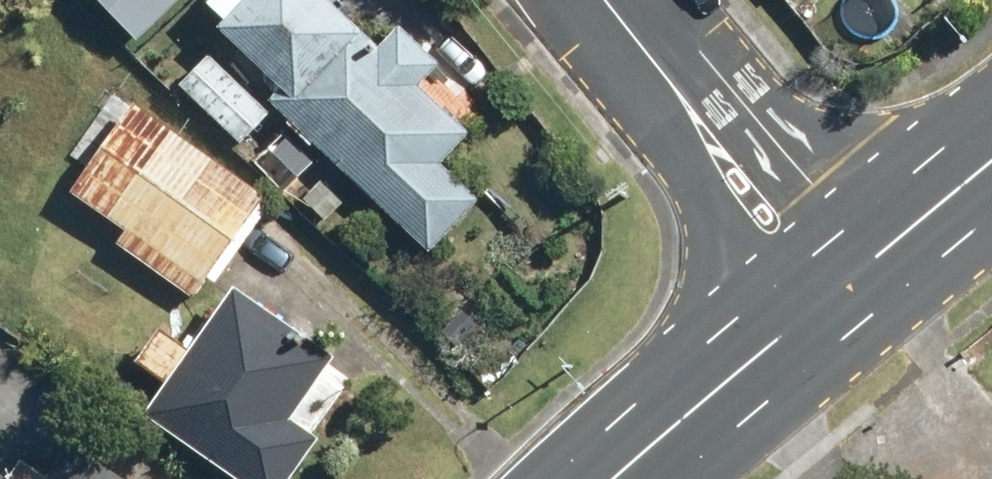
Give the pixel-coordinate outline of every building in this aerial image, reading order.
[(142,52),(194,0),(90,0),(142,52)] [(274,78),(287,91),(301,106),(365,42),(323,0),(210,0),(203,7),(227,31),(221,37),(243,60),(231,72),(255,96),(274,78)] [(409,34),(383,60),(365,42),(301,106),(287,91),(274,104),(429,260),(483,206),(445,168),(479,135),(430,86),(446,70),(409,34)] [(212,60),(182,92),(246,153),(276,122),(212,60)] [(145,107),(140,113),(111,90),(97,107),(105,114),(70,158),(92,175),(88,180),(74,197),(128,239),(119,250),(195,308),(273,207),(145,107)] [(235,298),(192,360),(162,340),(141,371),(170,391),(146,426),(222,478),(298,478),(321,447),(292,427),(333,367),(235,298)] [(86,454),(69,478),(123,478),(86,454)]
